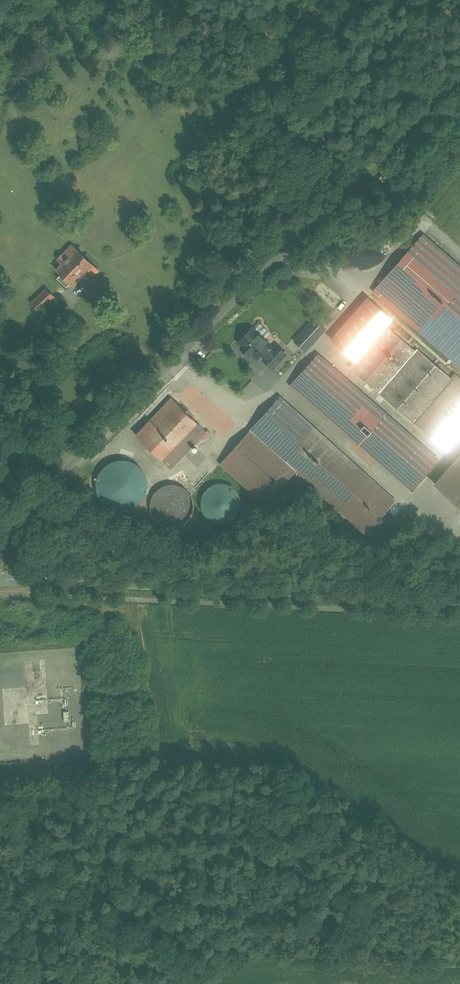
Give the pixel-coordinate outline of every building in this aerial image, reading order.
[(367,296),(394,318),(459,374),(459,265),(421,232),(367,296)] [(96,273),(68,247),(55,260),(59,264),(53,270),(73,289),(84,275),(89,280),(96,273)] [(52,297),(43,288),(29,302),(39,312),(52,297)] [(394,318),(367,296),(331,339),(357,362),(389,324),(394,318)] [(291,340),(304,352),(326,329),(313,317),(291,340)] [(283,348),(252,321),(234,342),(265,369),(283,348)] [(417,349),(389,324),(357,362),(351,367),(379,393),(417,349)] [(452,379),(417,349),(379,393),(414,423),(452,379)] [(438,458),(317,354),(290,386),(411,490),(438,458)] [(455,374),(452,379),(414,423),(451,454),(459,443),(459,379),(455,374)] [(169,392),(134,430),(170,463),(205,424),(169,392)] [(281,393),(250,427),(289,463),(367,534),(398,500),(281,393)] [(250,427),(220,460),(258,496),(289,463),(250,427)] [(124,454),(120,454),(116,454),(113,455),(109,456),(106,458),(103,460),(101,462),(99,464),(97,467),(95,471),(94,474),(94,477),(94,479),(93,481),(94,484),(94,488),(96,491),(97,495),(99,497),(101,499),(102,501),(106,504),(110,506),(114,507),(117,508),(122,508),(126,508),(131,506),(134,505),(138,502),(141,499),(143,497),(144,495),(146,492),(147,488),(148,484),(148,480),(148,477),(147,474),(146,471),(145,469),(144,466),(141,463),(139,460),(135,458),(131,456),(128,455),(124,454)] [(434,483),(459,506),(459,454),(434,483)] [(225,478),(217,478),(215,478),(212,479),(209,480),(205,482),(202,486),(199,490),(198,495),(198,500),(199,505),(200,509),(204,514),(205,515),(210,519),(215,520),(220,520),(224,520),(229,518),(232,516),(237,511),(239,508),(240,502),(241,497),(240,493),(239,490),(237,486),(234,483),(230,480),(225,478)] [(177,480),(169,479),(168,479),(164,480),(161,482),(158,484),(154,488),(152,492),(151,497),(150,502),(151,507),(153,511),(157,516),(158,517),(163,520),(168,522),(173,522),(177,521),(182,520),(185,517),(190,512),(192,509),(193,504),(193,499),(193,495),(191,492),(189,488),(186,485),(182,482),(177,480)]
